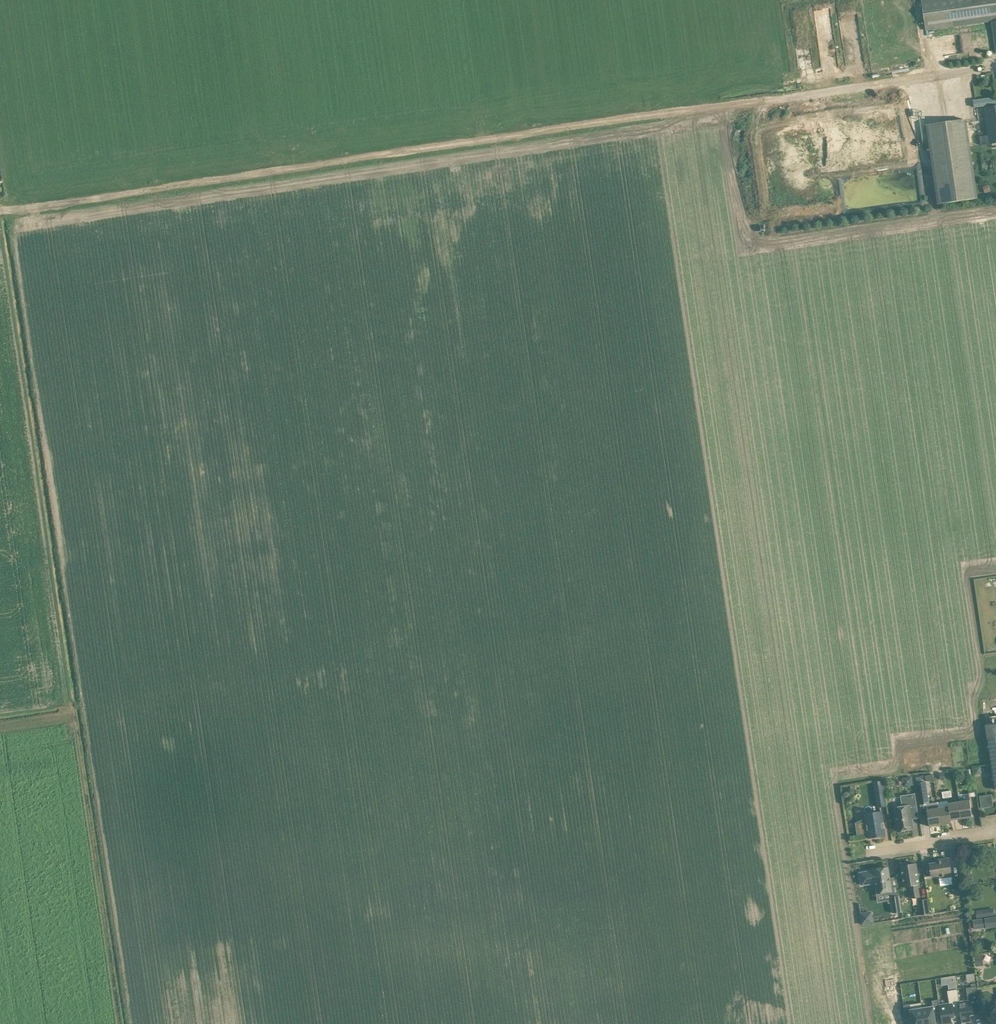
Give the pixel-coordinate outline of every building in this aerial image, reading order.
[(926,30),(995,20),(995,0),(922,0),(926,30)] [(995,97),(975,100),(974,100),(975,107),(995,104),(995,100),(995,97)] [(990,144),(995,143),(995,106),(984,107),(990,144)] [(926,123),(938,203),(978,197),(966,118),(926,123)] [(986,725),(995,789),(995,723),(986,725)] [(903,777),(904,782),(909,786),(913,785),(912,776),(903,777)] [(917,783),(920,804),(930,803),(927,781),(922,782),(917,783)] [(876,794),(878,807),(886,806),(884,793),(876,794)] [(894,808),(898,831),(913,829),(911,818),(918,817),(918,818),(919,818),(915,793),(915,794),(901,796),(902,805),(901,807),(894,808)] [(991,795),(981,796),(982,807),(993,806),(991,795)] [(973,817),(970,800),(959,802),(962,818),(973,817)] [(952,823),(948,803),(948,801),(937,802),(938,808),(941,825),(952,823)] [(959,802),(948,803),(952,823),(951,820),(962,818),(959,802)] [(930,826),(941,825),(938,808),(927,809),(930,826)] [(866,814),(869,838),(885,835),(882,812),(866,814)] [(976,847),(970,847),(968,850),(968,854),(972,856),(977,856),(980,853),(980,849),(976,847)] [(952,876),(951,868),(949,858),(937,860),(937,862),(930,863),(931,873),(932,876),(939,875),(939,878),(952,876)] [(902,865),(901,865),(904,887),(910,886),(912,898),(920,897),(918,885),(920,885),(916,863),(909,864),(907,863),(903,863),(902,865)] [(876,869),(874,870),(878,893),(892,891),(888,867),(882,868),(880,867),(877,868),(876,869)] [(962,889),(960,877),(952,878),(954,890),(962,889)] [(900,896),(891,897),(893,913),(902,911),(900,896)] [(921,915),(930,914),(927,899),(919,900),(921,915)] [(976,910),(977,918),(995,916),(994,908),(976,910)] [(873,912),(861,914),(862,925),(874,924),(873,912)] [(973,920),(974,929),(987,927),(995,926),(995,917),(986,918),(973,920)] [(977,942),(974,945),(980,950),(983,947),(977,942)] [(948,984),(949,990),(958,989),(956,975),(947,976),(948,984)] [(960,1001),(959,1001),(961,1016),(962,1022),(972,1021),(971,1015),(981,1013),(977,986),(966,988),(968,1000),(960,1001)] [(940,1004),(941,1011),(943,1023),(951,1023),(953,1023),(952,1018),(961,1016),(959,1001),(960,1001),(958,989),(949,990),(947,990),(949,1003),(940,1004)] [(922,1008),(924,1023),(936,1023),(934,1012),(941,1011),(940,1004),(939,999),(932,1000),(933,1007),(923,1008),(922,1008)] [(993,1016),(991,1004),(993,1004),(993,1000),(988,1000),(989,1004),(986,1004),(989,1023),(995,1023),(995,1015),(993,1016)] [(904,1004),(906,1016),(912,1015),(913,1023),(924,1023),(922,1008),(923,1008),(922,1002),(910,1004),(904,1004)]
